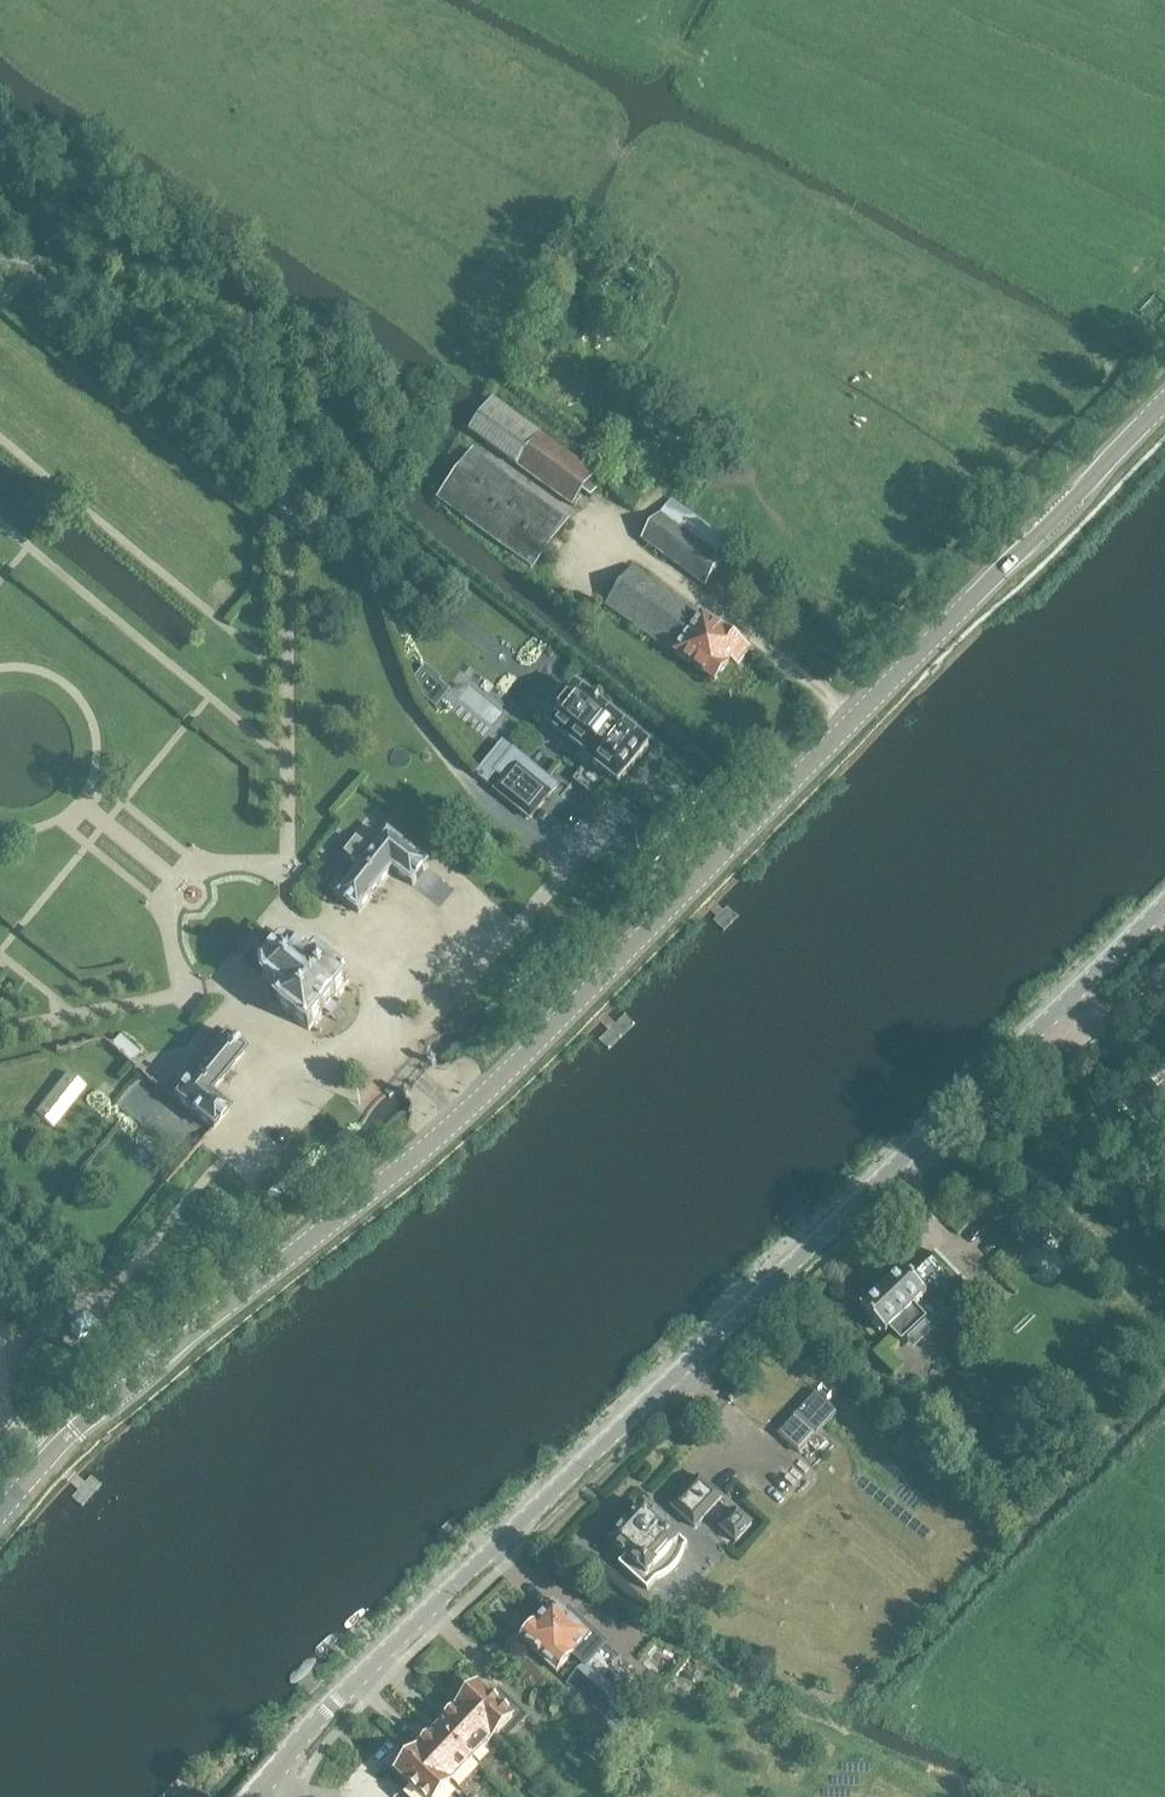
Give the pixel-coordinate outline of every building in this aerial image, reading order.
[(470,431),(516,465),(539,434),(492,400),(470,431)] [(588,484),(595,474),(540,435),(518,466),(572,506),(582,492),(590,498),(596,490),(588,484)] [(534,568),(568,520),(473,451),(439,499),(534,568)] [(642,541),(705,587),(723,562),(715,557),(727,541),(671,501),(642,541)] [(738,666),(749,652),(742,647),(742,646),(741,645),(740,639),(732,633),(726,634),(702,617),(699,622),(695,619),(698,615),(699,615),(633,567),(605,605),(671,652),(675,655),(715,684),(727,667),(731,661),(738,666)] [(426,665),(415,678),(422,698),(436,710),(451,691),(440,682),(441,682),(443,679),(426,665)] [(566,689),(547,711),(556,718),(551,723),(561,730),(586,751),(587,749),(594,755),(588,762),(610,779),(611,780),(618,786),(649,749),(587,698),(577,691),(574,695),(566,689)] [(530,819),(557,786),(545,776),(539,783),(527,774),(525,776),(515,767),(495,790),(530,819)] [(373,854),(357,841),(345,857),(361,869),(348,885),(340,879),(330,891),(358,914),(393,871),(412,887),(429,867),(389,835),(373,854)] [(318,956),(314,960),(312,963),(293,947),(281,948),(263,970),(264,982),(283,997),(277,1005),(309,1030),(312,1027),(312,1026),(322,1013),(323,1014),(336,998),(335,998),(346,985),(349,981),(318,956)] [(213,1049),(173,1098),(212,1130),(229,1111),(209,1095),(244,1053),(216,1029),(205,1042),(213,1049)] [(110,1048),(131,1065),(141,1054),(119,1037),(110,1048)] [(54,1125),(89,1085),(70,1069),(36,1109),(54,1125)] [(135,1076),(121,1103),(155,1121),(169,1093),(135,1076)] [(879,1292),(860,1311),(884,1335),(885,1334),(888,1337),(891,1335),(902,1346),(907,1342),(913,1349),(970,1295),(981,1306),(986,1301),(937,1251),(908,1280),(900,1271),(879,1292)] [(82,1318),(82,1319),(74,1322),(73,1321),(72,1323),(71,1332),(70,1332),(71,1334),(72,1334),(78,1339),(78,1340),(80,1340),(80,1339),(88,1337),(89,1337),(90,1336),(89,1335),(91,1327),(92,1326),(91,1324),(90,1325),(84,1319),(84,1318),(82,1318)] [(813,1393),(794,1414),(818,1435),(836,1415),(813,1393)] [(793,1413),(776,1432),(799,1453),(816,1434),(793,1413)] [(699,1475),(671,1506),(695,1527),(723,1497),(699,1475)] [(625,1530),(611,1545),(626,1557),(619,1564),(647,1590),(656,1580),(663,1577),(668,1573),(672,1570),(676,1565),(679,1561),(682,1556),(684,1549),(687,1546),(645,1508),(632,1522),(623,1514),(616,1522),(625,1530)] [(736,1510),(720,1528),(735,1542),(752,1524),(736,1510)] [(524,1640),(521,1643),(522,1644),(548,1668),(557,1676),(573,1658),(585,1669),(587,1671),(588,1669),(608,1648),(594,1635),(566,1609),(561,1614),(554,1608),(535,1628),(530,1627),(523,1635),(524,1640)] [(527,1662),(517,1673),(528,1683),(537,1672),(527,1662)] [(623,1701),(588,1669),(587,1671),(585,1669),(569,1687),(616,1731),(621,1725),(610,1715),(623,1701)] [(478,1689),(458,1710),(493,1743),(512,1722),(524,1734),(536,1721),(514,1700),(503,1711),(478,1689)] [(458,1710),(438,1731),(472,1764),(493,1743),(458,1710)] [(452,1785),(472,1764),(438,1731),(417,1753),(452,1785)] [(417,1753),(396,1775),(420,1796),(441,1796),(452,1785),(417,1753)] [(530,1794),(534,1796),(551,1796),(537,1786),(530,1794)]
